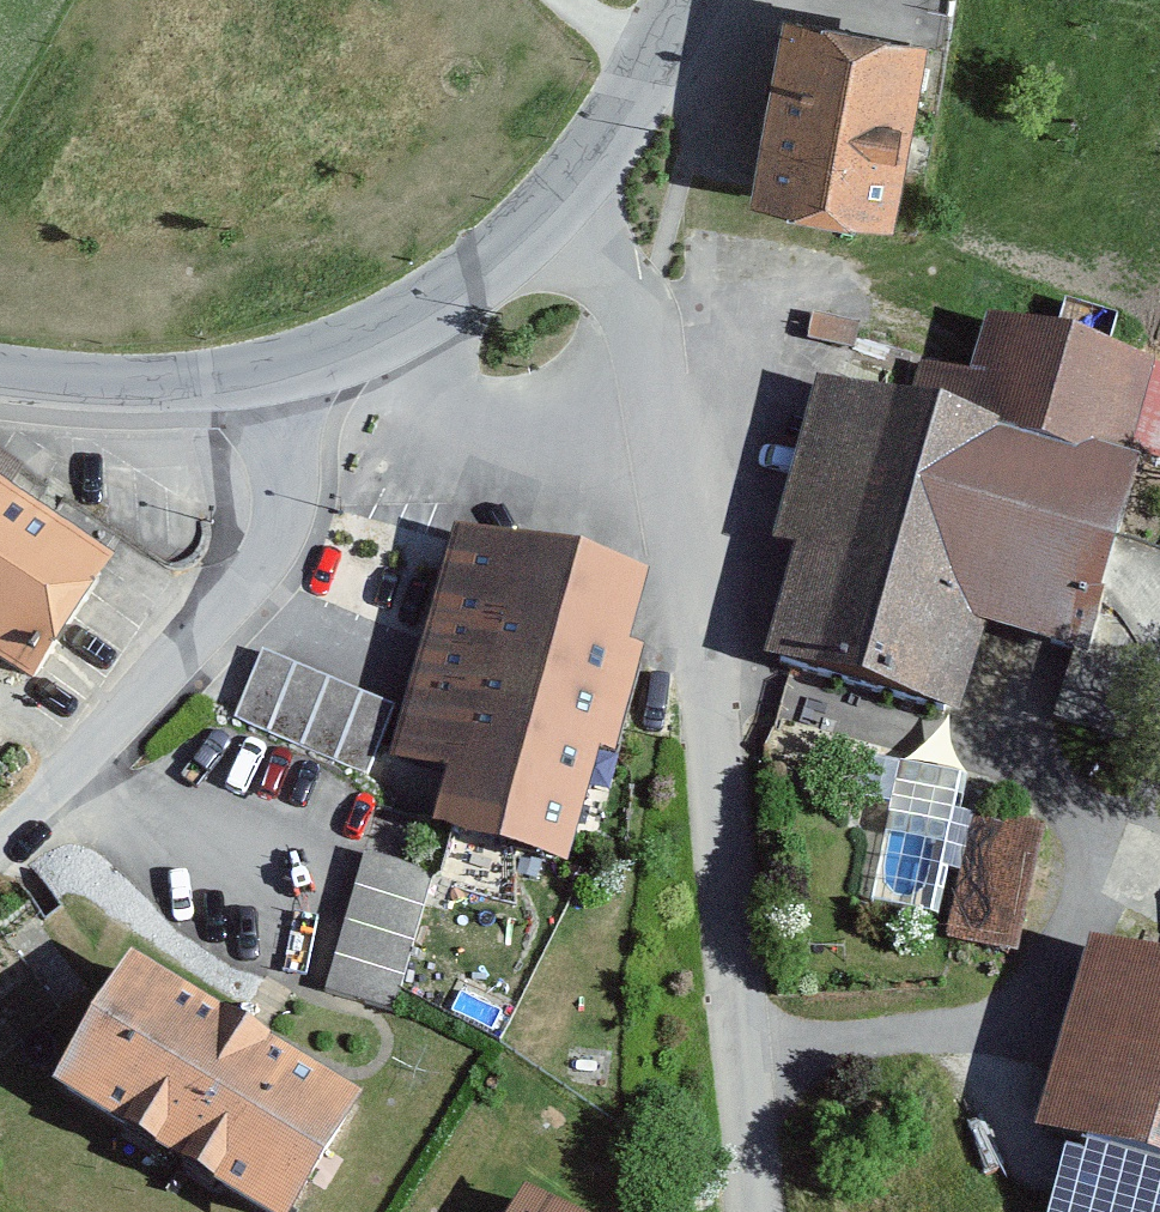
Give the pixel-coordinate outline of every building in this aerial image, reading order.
[(918,36),(789,10),(755,184),(884,209),(918,36)] [(816,388),(767,681),(963,713),(974,647),(1093,667),(1128,456),(1159,462),(1159,385),(1112,377),(1116,356),(986,335),(972,414),(816,388)] [(15,667),(104,557),(0,493),(0,657),(15,667)] [(636,597),(452,547),(389,776),(574,826),(636,597)] [(395,706),(262,651),(233,720),(366,775),(395,706)] [(950,933),(1015,945),(1037,825),(960,811),(967,773),(897,760),(871,905),(952,920),(950,933)] [(367,851),(326,994),(388,1012),(430,870),(367,851)] [(1094,953),(1043,1140),(1159,1172),(1159,971),(1094,953)] [(69,1082),(281,1211),(285,1211),(351,1104),(137,972),(69,1082)] [(527,1189),(513,1211),(565,1211),(527,1189)]
